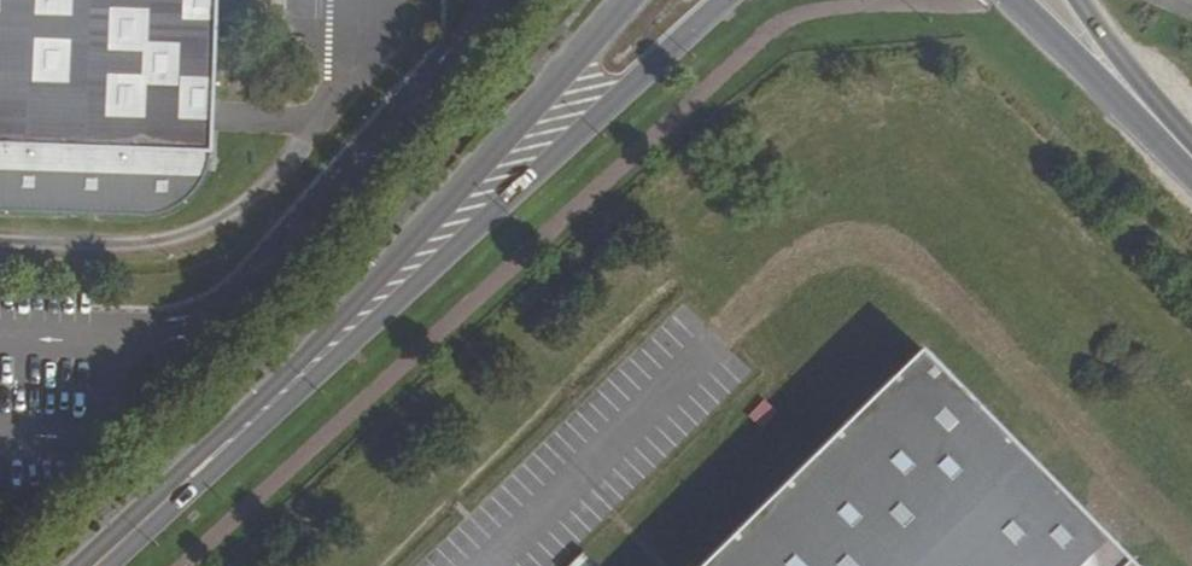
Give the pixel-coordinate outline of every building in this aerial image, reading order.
[(129,217),(145,216),(161,212),(175,204),(184,197),(192,189),(199,180),(204,170),(209,154),(215,0),(0,0),(0,213),(129,217)] [(915,340),(684,565),(1137,565),(915,340)] [(567,565),(599,565),(585,550),(567,565)]
